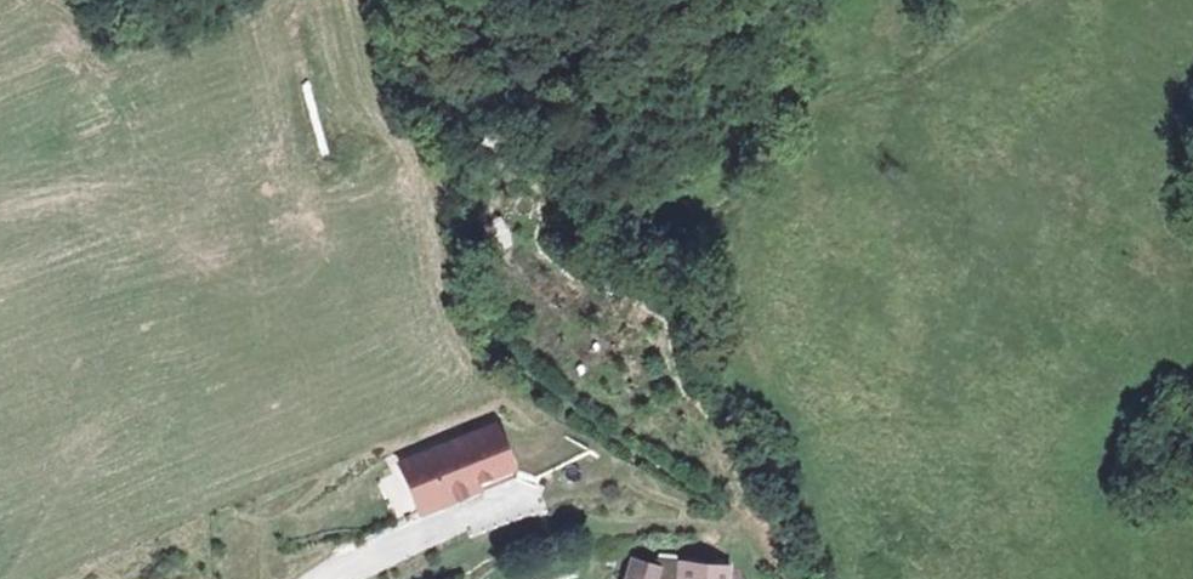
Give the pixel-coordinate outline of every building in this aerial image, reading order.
[(517,473),(492,415),(392,457),(417,516),(517,473)] [(723,566),(679,559),(676,578),(723,578),(723,566)] [(625,560),(619,578),(657,578),(658,565),(625,560)]
